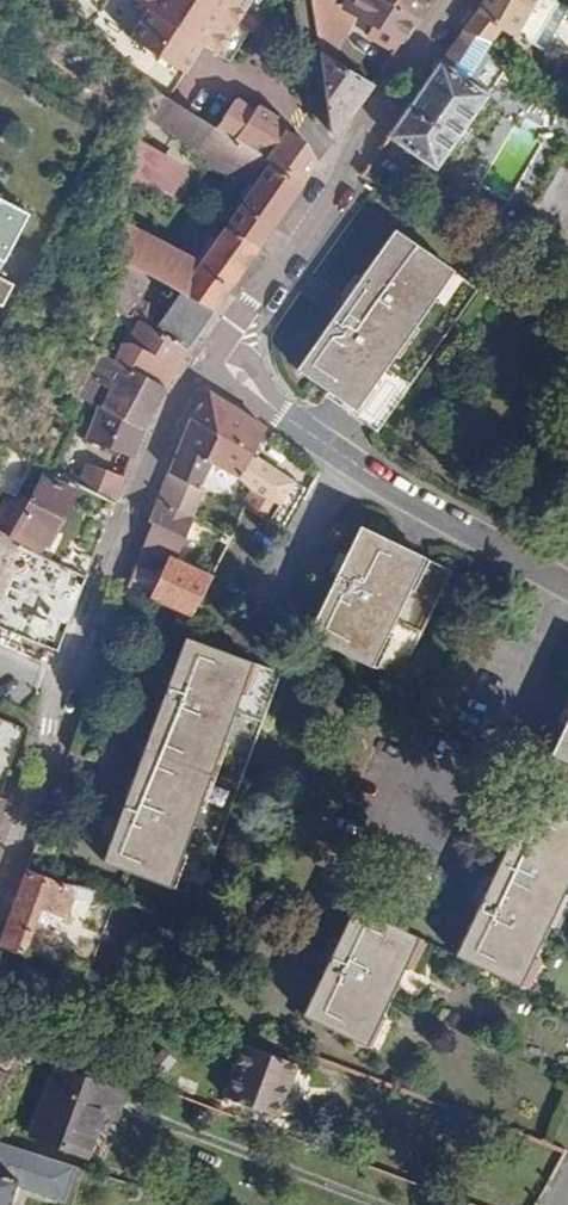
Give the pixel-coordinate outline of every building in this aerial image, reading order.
[(101,59),(154,91),(168,100),(202,46),(228,62),(266,0),(137,0),(101,59)] [(317,51),(330,59),(344,31),(355,10),(341,0),(310,0),(310,2),(317,51)] [(401,40),(415,19),(414,18),(384,0),(362,0),(355,10),(401,40)] [(414,18),(427,0),(384,0),(414,18)] [(463,29),(495,37),(500,29),(513,37),(536,0),(482,0),(463,29)] [(462,31),(494,39),(495,37),(463,29),(462,31)] [(317,51),(330,134),(335,137),(371,82),(330,59),(317,51)] [(440,62),(387,136),(434,169),(485,94),(440,62)] [(141,112),(197,148),(210,126),(168,100),(154,91),(141,112)] [(233,99),(214,129),(254,153),(301,182),(316,161),(307,155),(304,153),(305,151),(301,139),(283,127),(285,123),(253,104),(250,109),(233,99)] [(137,138),(133,169),(165,189),(170,192),(185,167),(137,138)] [(253,174),(237,199),(242,202),(227,227),(258,246),(301,182),(254,153),(245,169),(253,174)] [(542,203),(566,220),(567,217),(567,165),(542,203)] [(130,189),(156,205),(165,189),(133,169),(130,189)] [(16,305),(27,282),(5,271),(37,206),(0,188),(0,297),(16,305)] [(119,259),(151,277),(184,296),(212,312),(258,246),(227,227),(170,192),(165,189),(156,205),(215,241),(212,246),(206,243),(200,253),(205,256),(199,267),(127,210),(123,235),(119,259)] [(396,233),(300,372),(383,431),(479,292),(396,233)] [(119,259),(112,307),(128,316),(132,308),(151,277),(119,259)] [(184,296),(171,319),(148,307),(144,316),(140,323),(186,351),(212,312),(184,296)] [(132,308),(128,316),(140,323),(144,316),(132,308)] [(124,342),(114,362),(164,387),(186,351),(140,323),(130,342),(124,342)] [(97,406),(85,441),(131,458),(145,424),(164,387),(114,362),(101,355),(81,397),(97,406)] [(190,419),(254,446),(236,476),(253,489),(276,505),(266,521),(278,529),(299,497),(271,477),(277,468),(268,462),(281,441),(261,427),(208,393),(190,419)] [(188,421),(147,525),(150,527),(141,549),(165,561),(151,597),(191,615),(210,577),(172,560),(179,539),(184,541),(194,516),(190,514),(198,494),(193,492),(208,457),(236,476),(254,446),(190,419),(188,421)] [(0,515),(0,537),(40,556),(71,492),(55,484),(59,474),(32,460),(9,504),(6,503),(0,515)] [(88,460),(76,483),(114,503),(125,474),(88,460)] [(271,477),(299,497),(305,488),(277,468),(271,477)] [(245,506),(266,521),(276,505),(253,489),(245,506)] [(359,527),(308,635),(397,678),(447,569),(359,527)] [(61,546),(54,563),(86,578),(93,559),(61,546)] [(0,606),(0,618),(19,627),(43,569),(20,558),(0,606)] [(191,641),(102,861),(195,896),(284,677),(191,641)] [(7,778),(12,777),(29,730),(0,719),(0,795),(7,778)] [(467,960),(526,988),(567,898),(567,821),(537,807),(467,960)] [(0,941),(0,946),(26,953),(37,918),(65,922),(72,899),(88,902),(95,890),(27,870),(0,941)] [(375,917),(324,1023),(386,1053),(437,946),(375,917)] [(42,968),(62,974),(66,963),(46,958),(42,968)] [(245,1045),(226,1097),(279,1116),(298,1063),(245,1045)] [(56,1069),(32,1136),(87,1157),(103,1114),(115,1119),(121,1101),(100,1093),(102,1086),(56,1069)] [(100,1093),(121,1101),(124,1094),(102,1086),(100,1093)] [(103,1114),(87,1157),(100,1161),(115,1119),(103,1114)] [(0,1139),(0,1204),(27,1204),(32,1188),(74,1200),(85,1163),(0,1139)]
